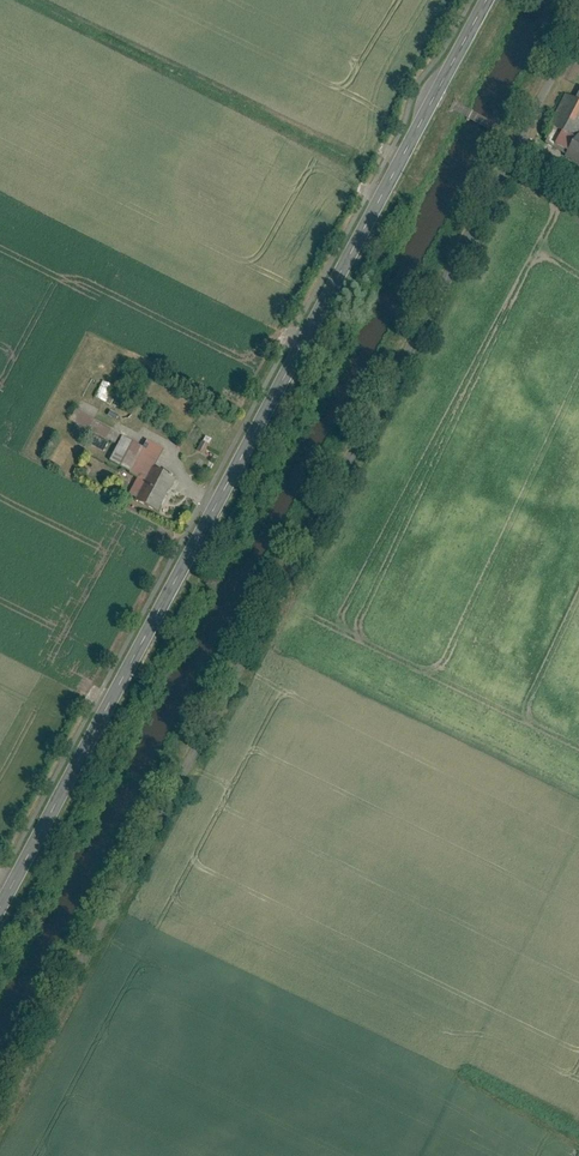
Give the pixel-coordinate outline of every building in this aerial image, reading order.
[(567,130),(576,134),(578,129),(578,106),(567,130)] [(116,386),(104,379),(96,394),(108,401),(116,386)] [(124,428),(82,402),(71,419),(114,445),(124,428)] [(179,478),(154,465),(165,446),(128,426),(110,460),(145,479),(135,499),(160,512),(179,478)]
